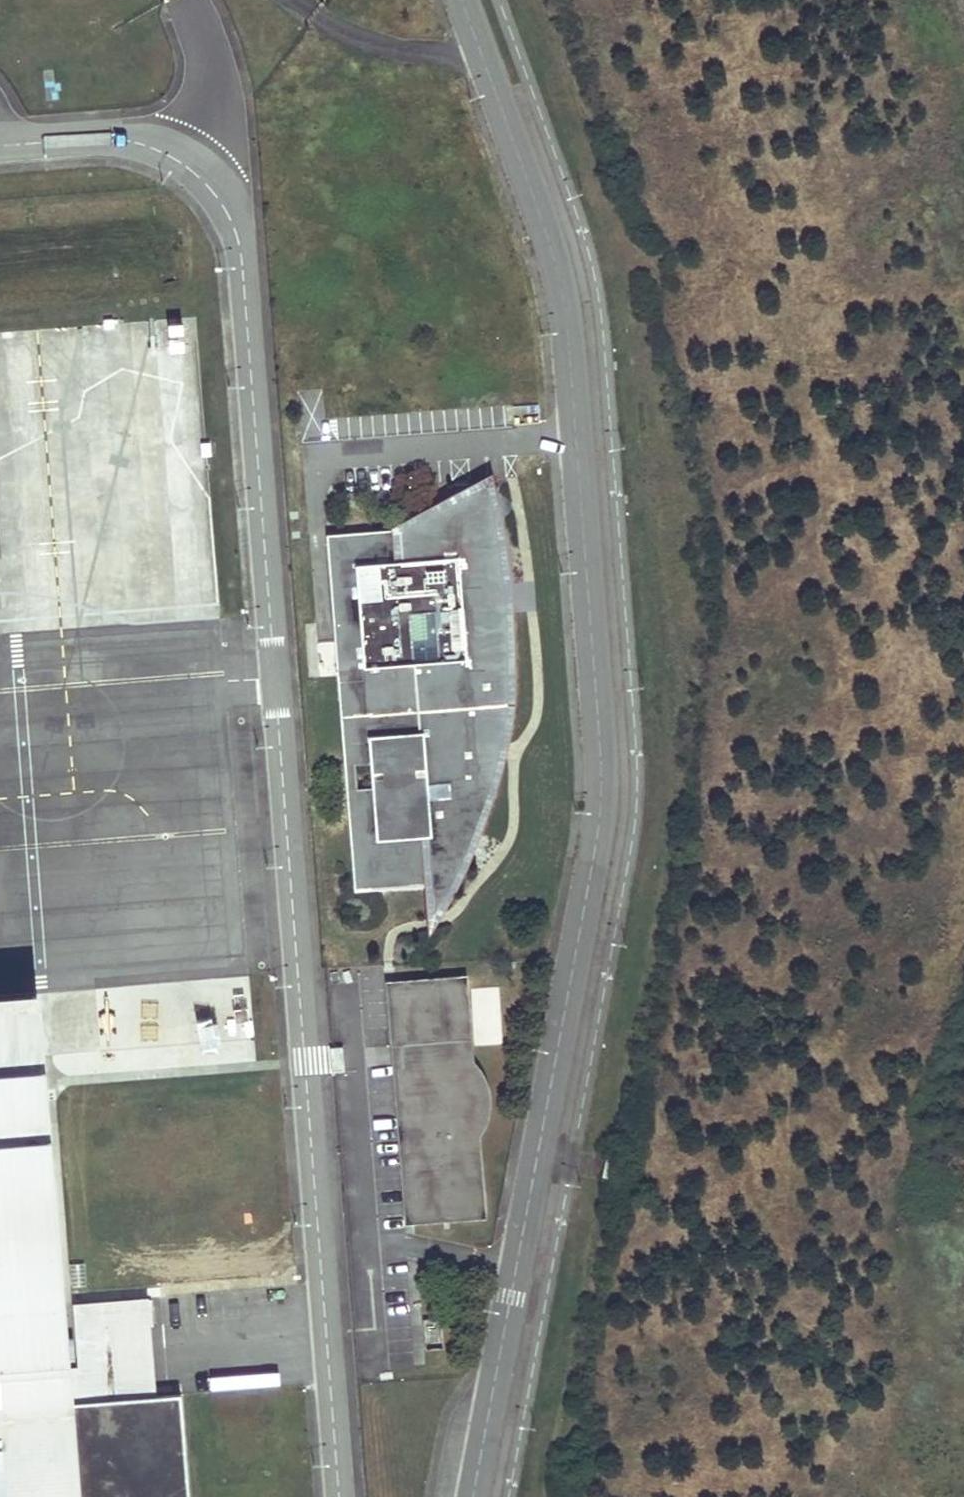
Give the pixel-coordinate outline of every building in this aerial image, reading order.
[(401,529),(326,535),(337,670),(354,892),(429,886),(429,859),(441,846),(451,834),(462,820),(469,809),(477,795),(485,777),(493,755),(502,711),(504,689),(505,669),(505,650),(504,633),(502,613),(494,612),(494,587),(501,586),(499,568),(495,540),(492,522),(490,508),(473,516),(450,517),(450,525),(402,545),(401,529)] [(441,1220),(478,1216),(472,1144),(478,1136),(483,1129),(486,1120),(488,1111),(489,1102),(488,1092),(484,1080),(479,1070),(472,1062),(464,1056),(458,982),(392,987),(390,965),(380,965),(405,1227),(416,1226),(416,1224),(441,1222),(441,1220)] [(179,1399),(176,1399),(170,1333),(77,1341),(78,1365),(72,1366),(66,1293),(65,1280),(63,1255),(51,1095),(47,1050),(43,994),(0,997),(0,1496),(186,1496),(179,1399)] [(443,1318),(424,1320),(427,1352),(445,1351),(443,1318)]
